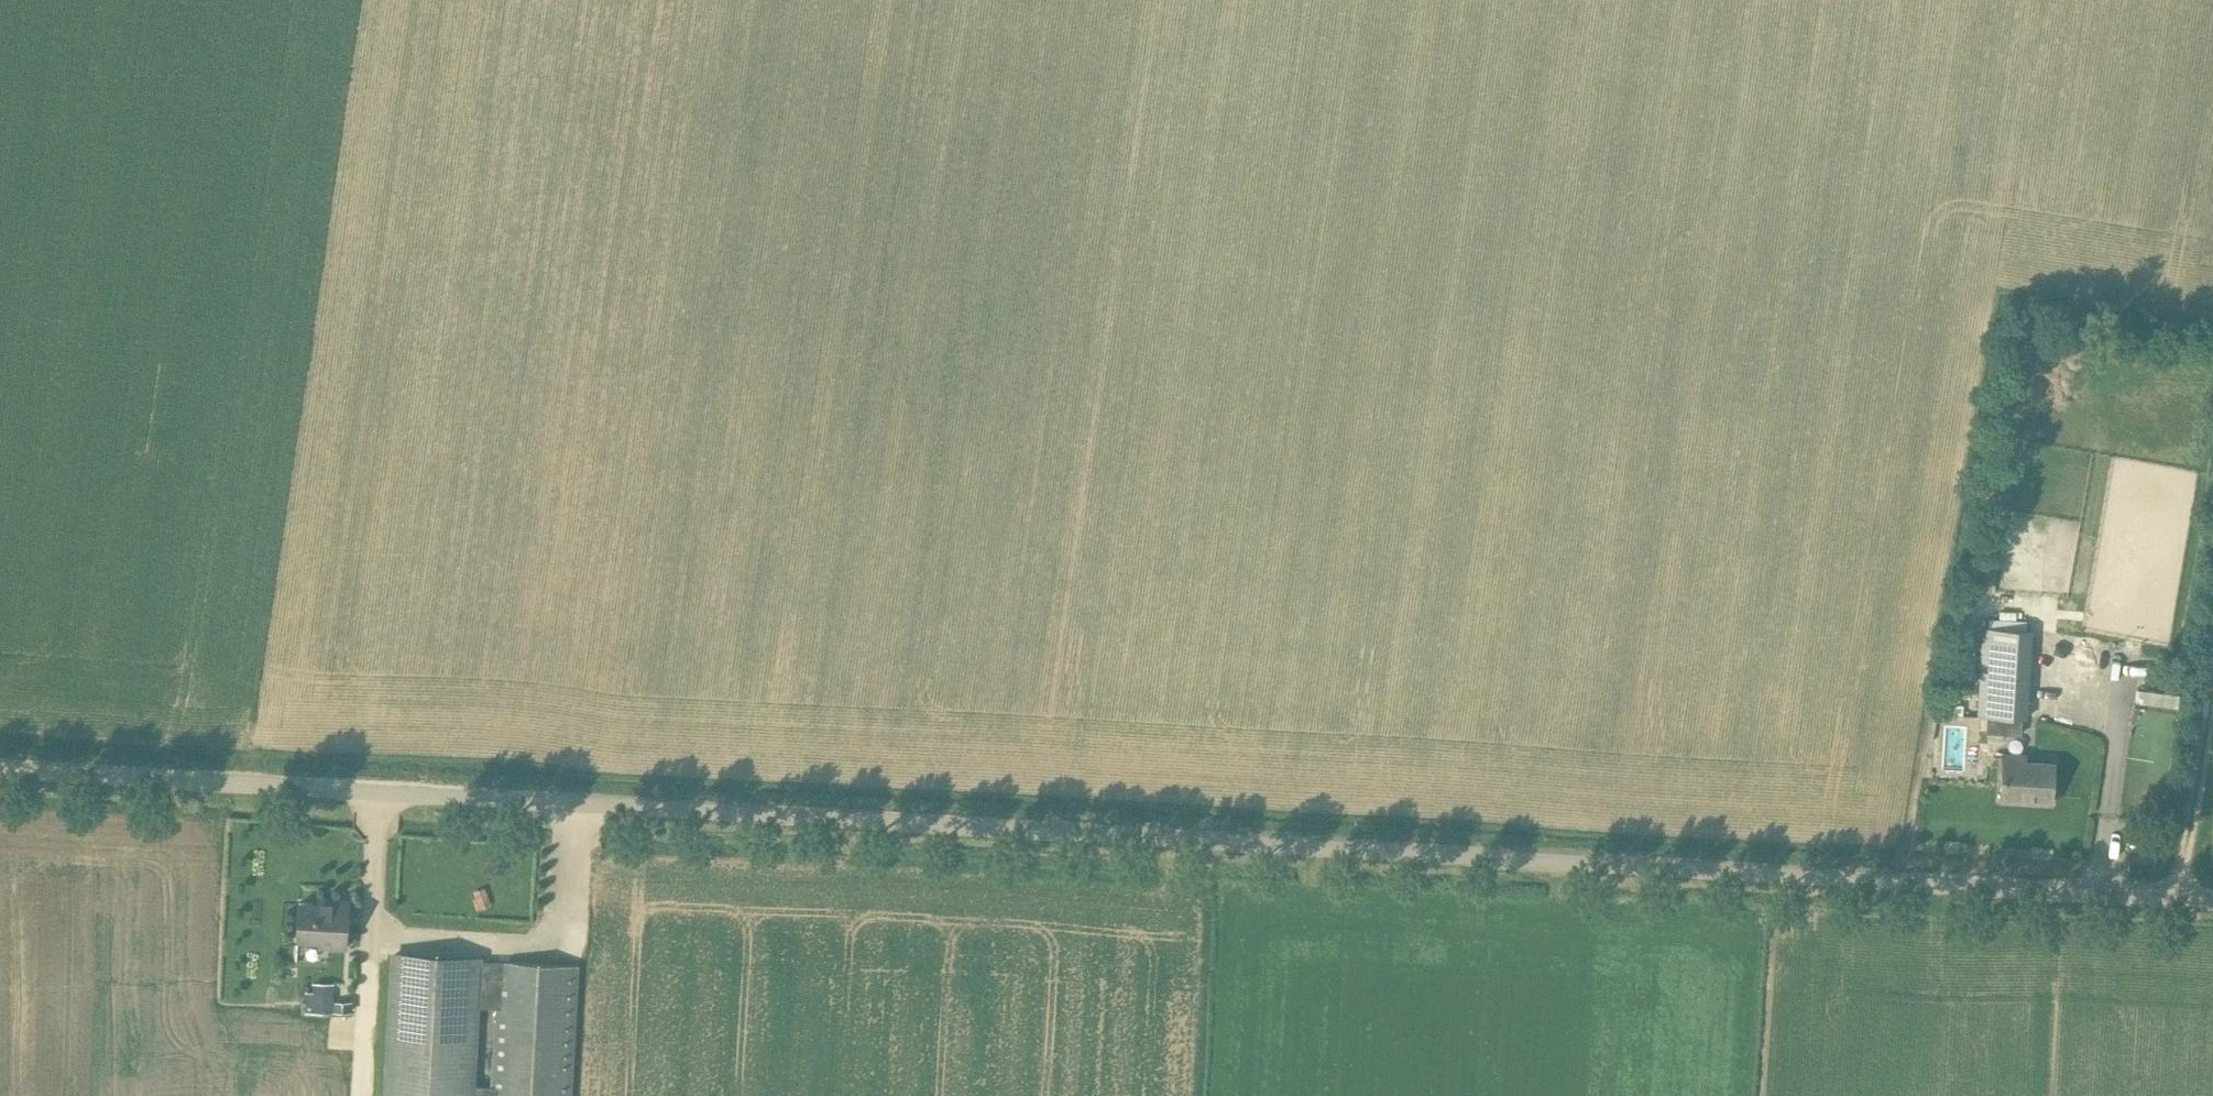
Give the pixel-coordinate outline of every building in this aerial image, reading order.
[(2030,632),(1983,629),(1979,717),(2025,720),(2030,632)] [(1952,755),(1994,757),(1994,744),(1953,742),(1952,755)] [(2025,755),(2003,753),(2000,799),(2051,803),(2054,763),(2025,761),(2025,755)] [(492,905),(484,886),(473,891),(476,898),(472,899),(477,911),(492,905)] [(349,899),(333,898),(333,904),(300,902),(298,939),(320,941),(320,947),(346,948),(349,899)] [(578,965),(481,960),(481,957),(394,952),(386,1095),(571,1095),(578,965)] [(306,991),(306,1011),(333,1011),(348,1011),(348,1004),(348,1003),(334,1003),(334,995),(334,994),(334,991),(313,991),(306,991)]
